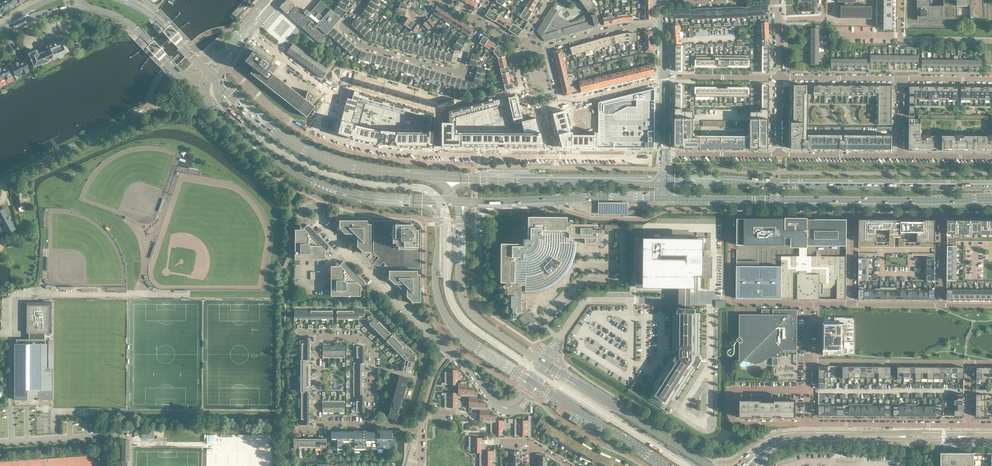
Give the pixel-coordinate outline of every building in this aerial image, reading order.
[(0,3),(5,11),(6,11),(8,10),(8,9),(10,8),(5,0),(0,3)] [(10,8),(11,8),(13,7),(13,6),(15,5),(12,0),(5,0),(10,8)] [(233,13),(236,17),(246,6),(245,6),(247,4),(247,5),(250,2),(248,0),(245,0),(233,13)] [(279,8),(286,13),(301,27),(309,18),(306,16),(289,0),(286,0),(279,8)] [(309,18),(301,27),(302,28),(314,39),(319,43),(333,28),(341,19),(339,17),(320,0),(306,16),(309,18)] [(523,2),(527,4),(525,7),(532,11),(535,7),(525,1),(524,0),(523,2)] [(552,7),(537,31),(543,35),(545,41),(565,36),(596,27),(596,25),(599,24),(596,14),(595,14),(595,12),(597,12),(597,11),(595,7),(596,6),(592,0),(580,0),(588,11),(588,12),(577,20),(568,23),(568,21),(566,22),(565,19),(559,16),(557,16),(560,12),(552,7)] [(838,2),(845,2),(845,6),(841,6),(841,18),(872,19),(872,6),(853,6),(853,2),(856,2),(856,0),(838,0),(838,2)] [(943,6),(930,6),(930,0),(917,0),(917,20),(957,19),(957,7),(970,6),(970,18),(984,18),(983,0),(943,0),(943,6)] [(371,1),(367,6),(374,10),(377,5),(371,1)] [(334,2),(333,4),(343,11),(344,10),(346,6),(339,2),(338,4),(334,2)] [(400,2),(398,8),(406,10),(408,5),(407,5),(407,4),(400,2)] [(331,6),(335,8),(334,11),(340,16),(343,11),(336,6),(333,4),(331,6)] [(372,13),(374,10),(367,6),(364,11),(371,15),(375,17),(376,15),(372,13)] [(813,6),(799,7),(799,14),(814,14),(813,6)] [(432,13),(433,14),(437,16),(441,10),(436,7),(432,13)] [(518,7),(517,9),(520,10),(529,16),(532,11),(525,7),(523,10),(518,7)] [(406,10),(398,8),(397,14),(404,17),(404,16),(406,10)] [(494,12),(495,9),(494,8),(492,11),(489,9),(485,16),(490,19),(494,12)] [(494,12),(490,19),(495,22),(499,15),(496,13),(497,10),(495,9),(494,12)] [(441,10),(437,16),(441,19),(445,12),(444,11),(441,10)] [(529,16),(520,10),(517,15),(526,21),(529,16)] [(364,11),(362,15),(363,16),(362,16),(368,20),(370,17),(376,20),(377,19),(375,17),(371,15),(364,11)] [(445,12),(441,19),(446,22),(450,15),(445,12)] [(499,15),(495,22),(499,24),(503,17),(501,16),(502,13),(500,12),(499,13),(499,15)] [(450,15),(446,22),(451,25),(455,18),(450,15)] [(400,23),(406,26),(410,19),(405,16),(404,17),(400,23)] [(504,27),(509,18),(508,17),(508,18),(504,16),(503,17),(499,24),(504,27)] [(356,19),(351,25),(355,29),(364,19),(362,18),(360,20),(360,19),(359,20),(358,19),(357,20),(356,19)] [(429,18),(425,22),(430,28),(435,24),(430,18),(430,19),(429,18)] [(455,18),(451,25),(453,27),(451,31),(453,32),(454,30),(455,28),(459,21),(455,18)] [(509,18),(504,27),(508,30),(512,23),(513,24),(513,23),(510,21),(511,19),(509,18)] [(364,19),(355,29),(360,32),(365,26),(363,24),(365,21),(364,19)] [(410,19),(406,26),(411,29),(415,22),(410,19)] [(459,21),(455,28),(453,32),(455,33),(457,29),(460,31),(464,24),(459,21)] [(415,22),(411,29),(416,33),(420,26),(415,22)] [(420,26),(425,32),(430,28),(425,22),(420,26)] [(512,23),(508,30),(513,33),(517,26),(519,24),(517,23),(516,25),(513,24),(512,23)] [(464,24),(460,31),(464,34),(468,27),(464,24)] [(517,26),(513,33),(518,36),(522,29),(519,28),(520,25),(519,24),(517,26)] [(365,26),(360,32),(364,36),(369,30),(372,27),(370,25),(369,27),(368,27),(367,28),(365,26)] [(372,32),(370,39),(375,40),(377,33),(378,31),(380,27),(378,26),(376,30),(375,32),(373,32),(372,32)] [(369,30),(364,36),(368,39),(369,39),(370,39),(372,32),(371,31),(374,28),(372,27),(369,30)] [(468,27),(464,34),(469,36),(473,30),(468,27)] [(332,38),(338,32),(334,28),(328,34),(332,38)] [(389,31),(387,31),(386,35),(382,34),(380,42),(385,43),(387,36),(389,31)] [(338,32),(332,38),(333,38),(337,42),(342,36),(338,32)] [(393,37),(391,45),(396,46),(398,39),(400,34),(398,34),(397,38),(393,37)] [(342,36),(337,42),(339,44),(336,48),(337,50),(341,46),(346,40),(342,36)] [(483,36),(479,43),(480,44),(482,45),(480,48),(482,49),(484,46),(488,39),(483,36)] [(404,40),(401,48),(407,49),(409,42),(409,40),(410,37),(409,37),(407,41),(404,40)] [(459,37),(456,42),(463,46),(466,42),(465,41),(459,37)] [(488,39),(484,46),(486,48),(485,51),(486,52),(492,42),(488,39)] [(38,53),(37,51),(29,54),(30,56),(27,58),(31,68),(34,66),(35,67),(42,64),(43,64),(50,61),(50,60),(52,59),(57,57),(60,58),(63,57),(64,54),(69,52),(64,40),(63,40),(58,43),(58,42),(53,44),(53,45),(47,47),(48,50),(41,53),(41,52),(38,53)] [(346,40),(341,46),(345,49),(350,43),(346,40)] [(414,43),(412,51),(417,52),(420,45),(420,43),(421,40),(419,40),(418,44),(414,43)] [(592,41),(590,41),(592,50),(595,49),(595,51),(598,50),(596,41),(593,41),(592,41)] [(453,47),(455,48),(459,51),(460,51),(463,46),(456,42),(453,47)] [(492,42),(486,52),(488,53),(490,50),(493,52),(497,45),(492,42)] [(350,43),(345,49),(349,53),(355,47),(350,43)] [(293,44),(287,52),(299,61),(305,52),(293,44)] [(493,52),(494,53),(492,55),(494,56),(495,55),(503,49),(502,48),(497,45),(493,52)] [(436,49),(434,57),(439,58),(442,47),(440,46),(439,50),(436,49)] [(571,49),(572,56),(576,55),(576,57),(579,56),(576,46),(571,48),(571,49)] [(354,57),(358,52),(359,52),(358,51),(359,51),(355,47),(349,53),(346,57),(348,58),(351,54),(354,57)] [(504,50),(503,49),(495,55),(496,56),(497,58),(505,56),(504,50)] [(272,65),(253,51),(245,61),(254,69),(250,73),(306,117),(314,107),(307,101),(308,99),(309,100),(315,98),(315,97),(315,96),(309,92),(309,91),(308,91),(308,92),(307,92),(307,93),(305,99),(273,74),(276,69),(272,65)] [(305,52),(299,61),(310,69),(316,61),(305,52)] [(26,61),(19,64),(23,74),(24,75),(28,73),(28,72),(29,71),(27,67),(28,67),(26,61)] [(326,69),(316,61),(310,69),(322,78),(326,73),(324,72),(325,70),(326,69)] [(23,74),(19,64),(18,62),(14,64),(14,66),(12,67),(14,72),(15,72),(17,77),(23,74)] [(652,64),(645,66),(648,76),(655,74),(654,69),(655,69),(655,65),(653,65),(652,65),(652,64)] [(8,66),(1,69),(5,79),(6,80),(10,78),(10,77),(11,76),(9,72),(10,71),(8,66)] [(645,66),(638,68),(641,77),(648,76),(645,66)] [(509,72),(508,67),(507,67),(499,68),(500,72),(498,73),(498,75),(501,74),(509,72)] [(572,68),(567,69),(567,70),(566,70),(559,72),(560,76),(568,74),(567,72),(572,71),(575,70),(574,67),(572,68)] [(638,68),(631,69),(633,79),(641,77),(638,68)] [(631,69),(623,71),(626,81),(633,79),(631,69)] [(623,71),(616,73),(618,83),(626,81),(623,71)] [(609,75),(608,73),(601,75),(601,77),(604,86),(611,84),(609,75)] [(608,73),(609,75),(611,84),(618,83),(616,73),(612,74),(611,73),(608,73)] [(571,79),(561,81),(562,83),(561,83),(562,86),(570,84),(573,83),(572,81),(577,80),(577,77),(574,78),(571,79)] [(594,78),(596,88),(604,86),(601,77),(594,78)] [(589,90),(587,80),(586,78),(579,80),(579,82),(582,92),(589,90)] [(594,78),(587,80),(589,90),(596,88),(594,78)] [(353,79),(351,84),(361,87),(363,81),(353,79)] [(363,81),(361,87),(371,90),(372,84),(363,81)] [(372,84),(371,90),(380,92),(382,87),(372,84)] [(792,85),(792,86),(792,92),(792,94),(792,100),(792,101),(792,107),(792,109),(792,115),(792,116),(792,122),(805,122),(807,122),(807,94),(807,86),(805,86),(792,85)] [(891,95),(892,95),(892,86),(874,86),(874,93),(879,93),(878,125),(892,125),(892,120),(890,120),(890,117),(892,117),(892,112),(890,112),(890,110),(892,110),(892,105),(890,105),(890,102),(892,102),(892,97),(891,97),(891,95)] [(383,87),(382,93),(392,95),(393,90),(383,87)] [(339,124),(337,134),(342,136),(346,137),(350,138),(356,140),(361,141),(367,142),(372,143),(378,144),(384,145),(384,143),(389,143),(389,145),(393,146),(395,146),(401,146),(406,146),(428,146),(433,147),(434,147),(434,132),(433,132),(430,131),(428,131),(424,131),(412,131),(401,131),(398,131),(394,131),(391,130),(388,130),(387,131),(386,131),(386,130),(382,129),(379,129),(375,128),(372,128),(368,127),(365,126),(359,125),(355,124),(351,123),(353,117),(354,118),(359,101),(360,99),(361,93),(360,93),(360,92),(349,89),(349,90),(347,98),(344,109),(342,114),(342,115),(341,119),(340,120),(340,121),(339,124)] [(601,111),(599,111),(599,133),(598,148),(650,148),(654,148),(655,148),(655,104),(655,89),(601,102),(601,111)] [(393,90),(392,95),(401,98),(403,93),(393,90)] [(361,93),(360,99),(361,99),(361,101),(365,102),(366,100),(372,102),(372,100),(373,97),(363,94),(361,93)] [(403,93),(401,98),(411,101),(412,95),(403,93)] [(414,96),(412,101),(422,104),(423,99),(414,96)] [(372,100),(372,102),(382,105),(383,103),(384,100),(382,99),(380,98),(373,97),(372,100)] [(485,100),(481,101),(482,105),(482,107),(493,104),(493,102),(492,100),(492,98),(489,99),(485,100)] [(423,99),(422,104),(431,107),(433,101),(423,99)] [(453,99),(443,101),(444,107),(454,104),(456,104),(455,100),(453,101),(453,99)] [(383,103),(382,105),(393,108),(393,106),(394,102),(388,101),(388,100),(386,100),(384,100),(383,103)] [(473,103),(470,104),(471,107),(472,109),(482,107),(482,105),(481,101),(477,102),(473,103)] [(393,106),(393,108),(403,111),(404,109),(405,105),(394,102),(393,106)] [(464,105),(460,107),(461,110),(461,112),(472,109),(471,107),(470,104),(468,104),(464,105)] [(404,109),(403,111),(414,114),(414,112),(415,108),(405,105),(404,109)] [(452,109),(450,109),(451,113),(452,115),(461,112),(461,110),(460,107),(456,108),(452,109)] [(414,112),(414,114),(424,117),(424,115),(425,111),(415,108),(414,112)] [(683,109),(675,109),(675,111),(675,125),(675,148),(683,148),(683,146),(685,146),(692,147),(692,148),(692,149),(693,149),(753,149),(753,147),(759,147),(760,147),(760,149),(769,149),(769,147),(769,145),(769,137),(769,131),(769,126),(769,123),(769,117),(769,112),(769,110),(760,110),(761,110),(761,112),(750,112),(750,115),(750,120),(750,123),(750,126),(731,126),(703,126),(693,126),(694,122),(694,119),(694,115),(694,111),(683,111),(683,109),(684,109),(683,109)] [(424,115),(424,117),(428,118),(428,120),(430,120),(433,120),(433,114),(434,114),(425,111),(424,115)] [(552,114),(553,117),(553,119),(554,122),(555,125),(555,127),(556,130),(557,133),(559,141),(560,145),(560,147),(561,147),(561,148),(564,148),(567,148),(570,148),(573,148),(576,148),(579,148),(582,148),(584,148),(587,148),(590,148),(592,148),(595,148),(598,148),(598,133),(595,133),(595,134),(571,134),(571,133),(566,114),(566,113),(565,111),(556,113),(552,114)] [(442,123),(440,123),(440,134),(440,135),(440,136),(440,137),(440,141),(440,142),(440,143),(440,144),(440,146),(440,147),(441,147),(444,147),(448,147),(452,147),(455,147),(459,147),(460,147),(461,147),(464,147),(465,147),(469,147),(470,147),(471,147),(475,147),(476,147),(479,147),(480,147),(481,147),(482,147),(486,147),(487,147),(491,147),(492,147),(493,147),(496,147),(497,147),(498,147),(498,145),(499,145),(501,145),(502,145),(502,147),(503,147),(504,147),(507,147),(508,147),(509,147),(513,147),(514,147),(518,147),(519,147),(520,147),(524,147),(525,147),(529,147),(530,147),(531,147),(534,147),(535,147),(536,147),(540,147),(541,147),(543,147),(542,144),(543,144),(536,118),(521,122),(520,120),(518,121),(520,129),(522,129),(523,131),(523,132),(514,132),(503,132),(503,133),(498,133),(498,132),(455,132),(455,135),(454,135),(454,130),(456,130),(456,123),(452,123),(449,123),(449,121),(446,121),(446,123),(442,123)] [(921,137),(921,119),(909,119),(909,150),(920,150),(920,149),(931,150),(931,151),(942,151),(942,150),(942,148),(942,136),(931,136),(931,138),(921,137)] [(919,119),(919,138),(929,138),(929,137),(941,137),(952,137),(952,139),(962,139),(963,137),(974,137),(985,137),(985,139),(991,139),(991,120),(919,119)] [(805,122),(792,122),(792,124),(792,130),(792,131),(792,137),(792,139),(792,146),(792,147),(792,148),(792,149),(793,149),(794,149),(804,149),(804,140),(806,140),(807,122),(805,122)] [(846,150),(892,150),(892,131),(889,131),(889,129),(886,129),(883,129),(880,129),(877,129),(877,127),(876,127),(805,126),(804,140),(804,149),(810,149),(810,150),(840,150),(841,150),(841,149),(846,149),(846,150)] [(975,151),(975,136),(964,136),(964,138),(954,138),(954,136),(942,136),(942,148),(942,150),(942,151),(948,151),(948,150),(969,150),(969,151),(972,151),(975,151)] [(987,138),(987,136),(975,136),(975,151),(987,151),(987,150),(991,150),(991,138),(987,138)] [(21,190),(15,191),(18,207),(24,207),(21,190)] [(0,210),(0,221),(7,234),(16,229),(4,208),(0,210)] [(507,287),(506,313),(512,313),(512,318),(513,319),(515,318),(515,313),(520,313),(524,312),(525,308),(525,301),(520,301),(520,285),(525,285),(525,291),(528,291),(531,291),(536,290),(542,288),(546,286),(550,284),(554,282),(553,281),(555,279),(556,280),(556,282),(558,282),(565,276),(564,276),(564,274),(563,274),(562,273),(564,271),(564,272),(566,269),(568,267),(570,261),(572,256),(573,251),(574,247),(574,243),(568,243),(568,238),(584,238),(584,243),(591,243),(595,242),(596,238),(596,233),(601,233),(602,231),(601,230),(596,230),(596,225),(571,224),(571,223),(571,222),(571,221),(570,220),(569,220),(568,220),(566,223),(566,221),(562,217),(531,217),(527,221),(527,230),(525,230),(525,227),(522,226),(520,227),(518,227),(517,227),(516,228),(515,229),(514,229),(513,230),(512,231),(512,232),(511,233),(510,235),(510,236),(510,238),(510,239),(510,241),(513,241),(513,244),(500,243),(500,257),(499,278),(504,282),(505,282),(505,283),(503,285),(503,287),(505,287),(507,287)] [(830,220),(737,219),(737,245),(846,246),(847,219),(830,219),(830,220)] [(371,252),(371,223),(367,223),(367,220),(339,220),(339,229),(344,230),(344,235),(353,235),(353,241),(359,241),(359,251),(371,252)] [(900,220),(859,220),(858,242),(877,242),(877,230),(889,231),(889,235),(904,235),(916,235),(916,242),(934,243),(935,220),(924,220),(923,222),(900,222),(900,220)] [(980,220),(980,221),(947,220),(947,235),(958,235),(958,234),(958,230),(991,230),(991,221),(980,220)] [(300,229),(295,229),(294,259),(324,259),(324,254),(328,255),(328,254),(325,251),(329,247),(307,225),(303,228),(301,226),(300,226),(300,229)] [(25,230),(19,231),(18,231),(19,239),(20,239),(20,241),(26,240),(28,240),(28,238),(26,238),(25,230)] [(411,233),(399,233),(399,243),(401,245),(411,245),(411,233)] [(636,239),(636,271),(641,271),(641,275),(641,279),(640,279),(640,280),(639,280),(639,281),(639,282),(639,283),(640,284),(641,284),(641,288),(674,288),(679,288),(681,288),(683,288),(690,288),(691,288),(694,288),(696,288),(696,279),(698,279),(698,276),(699,276),(704,276),(710,276),(711,258),(704,258),(703,258),(700,258),(700,252),(700,241),(647,241),(647,239),(644,239),(636,239)] [(331,266),(330,296),(360,296),(360,291),(364,291),(364,290),(361,287),(365,284),(343,261),(339,265),(337,262),(336,262),(336,263),(336,266),(331,266)] [(758,261),(736,261),(736,298),(819,299),(819,294),(823,294),(823,274),(781,274),(782,266),(758,266),(758,261)] [(408,302),(421,302),(421,274),(417,274),(417,270),(389,270),(389,279),(393,279),(393,284),(400,284),(400,290),(408,290),(408,302)] [(846,280),(837,280),(837,299),(846,299),(846,280)] [(52,302),(27,302),(26,333),(29,333),(29,339),(16,339),(16,343),(46,343),(46,339),(45,339),(45,333),(52,333),(52,302)] [(650,384),(644,394),(665,408),(674,394),(676,396),(694,367),(696,369),(700,363),(700,355),(698,355),(698,313),(696,313),(696,308),(690,308),(682,308),(679,308),(678,308),(678,309),(677,309),(677,313),(675,313),(675,351),(673,351),(673,354),(680,355),(680,357),(677,356),(675,360),(673,358),(654,387),(650,384)] [(739,342),(739,364),(739,365),(745,359),(746,360),(748,361),(749,362),(750,363),(752,363),(753,363),(754,364),(756,364),(757,364),(758,363),(760,363),(762,362),(763,362),(765,361),(770,358),(772,357),(772,365),(778,365),(778,357),(779,357),(780,357),(781,356),(782,355),(783,354),(783,353),(783,352),(783,350),(785,350),(785,352),(785,353),(789,353),(789,352),(789,350),(791,350),(791,352),(797,352),(797,309),(773,309),(773,314),(769,314),(769,309),(762,309),(762,314),(740,314),(739,336),(737,339),(739,342)] [(359,316),(359,319),(364,319),(369,323),(371,321),(370,321),(367,318),(371,313),(368,310),(364,310),(364,316),(359,316)] [(527,310),(519,318),(528,327),(536,319),(527,310)] [(371,321),(369,323),(373,327),(379,321),(375,317),(370,321),(371,321)] [(379,321),(373,327),(376,331),(383,325),(379,321)] [(839,324),(824,324),(824,330),(824,336),(823,347),(823,353),(829,353),(839,353),(843,353),(843,348),(845,348),(845,347),(845,342),(845,324),(839,324)] [(387,329),(383,325),(376,331),(380,335),(387,329)] [(387,329),(380,335),(384,339),(391,333),(387,329)] [(386,341),(390,345),(396,338),(392,334),(386,341)] [(396,338),(390,345),(394,348),(400,342),(396,338)] [(400,342),(394,348),(397,352),(398,352),(404,346),(403,345),(400,342)] [(16,343),(14,343),(14,400),(17,400),(19,400),(19,398),(38,398),(38,400),(40,400),(40,399),(51,399),(52,370),(47,370),(47,343),(46,343),(16,343)] [(359,343),(353,343),(353,347),(355,347),(355,352),(364,352),(364,346),(359,346),(359,343)] [(404,346),(398,352),(401,356),(402,356),(408,350),(407,349),(404,346)] [(408,350),(402,356),(405,360),(415,357),(412,354),(408,350)] [(405,360),(404,364),(413,366),(414,364),(414,362),(415,357),(405,360)] [(404,365),(402,371),(411,373),(413,366),(404,364),(404,365)] [(457,393),(441,393),(441,395),(444,395),(444,408),(461,408),(461,396),(469,396),(468,408),(471,408),(471,409),(479,409),(479,421),(482,421),(482,422),(490,422),(490,433),(493,434),(493,435),(504,435),(504,437),(506,437),(506,418),(504,418),(504,420),(495,420),(495,415),(488,415),(488,416),(486,416),(486,414),(488,414),(488,407),(485,407),(485,402),(477,402),(477,401),(477,394),(474,394),(474,389),(467,389),(467,390),(465,390),(465,388),(466,388),(466,381),(461,381),(461,371),(458,371),(458,370),(447,370),(447,371),(444,371),(444,383),(441,383),(441,385),(458,385),(457,393)] [(406,400),(407,395),(409,389),(410,384),(412,379),(399,375),(398,380),(396,386),(395,391),(393,391),(392,394),(391,395),(393,396),(392,401),(389,412),(387,416),(387,417),(393,418),(395,419),(398,420),(400,420),(401,415),(404,405),(406,400)] [(796,417),(796,400),(775,400),(775,402),(761,402),(761,400),(740,400),(740,417),(741,417),(743,417),(751,417),(754,417),(754,415),(761,415),(761,417),(764,417),(772,417),(774,417),(775,417),(775,415),(781,415),(781,417),(782,417),(785,417),(792,417),(795,417),(796,417)] [(353,412),(353,415),(359,415),(359,412),(364,412),(364,406),(355,406),(355,412),(353,412)] [(571,413),(568,418),(582,427),(585,422),(571,413)] [(528,420),(522,420),(522,428),(530,428),(530,416),(528,416),(528,420)] [(535,426),(540,429),(546,419),(541,416),(535,426)] [(522,428),(522,420),(517,420),(517,419),(514,419),(514,428),(522,428)] [(546,419),(540,429),(545,432),(549,425),(545,422),(546,419)] [(549,425),(545,432),(543,434),(548,437),(554,428),(549,425)] [(522,428),(514,428),(514,437),(517,437),(517,435),(522,435),(522,428)] [(530,428),(522,428),(522,435),(528,435),(528,437),(530,437),(530,428)] [(554,428),(548,437),(553,440),(558,430),(554,428)] [(558,430),(553,440),(557,443),(564,431),(560,428),(558,430)] [(154,429),(134,429),(134,435),(141,435),(141,438),(154,438),(154,429)] [(394,443),(394,438),(394,437),(391,437),(391,434),(391,430),(387,430),(386,430),(383,430),(382,430),(380,430),(380,433),(377,433),(377,432),(366,432),(354,432),(343,432),(340,432),(332,432),(332,433),(328,433),(328,435),(328,438),(332,438),(335,438),(335,440),(336,440),(336,443),(337,443),(337,449),(343,449),(343,447),(349,447),(349,449),(354,449),(366,450),(366,447),(371,447),(371,449),(377,449),(377,450),(383,450),(383,448),(389,448),(392,445),(394,443)] [(569,434),(564,431),(557,443),(562,445),(569,434)] [(573,437),(569,434),(562,445),(566,448),(572,439),(573,437)] [(485,453),(485,451),(485,439),(482,439),(482,438),(471,438),(471,436),(468,436),(468,451),(471,451),(471,453),(479,453),(485,453)] [(577,442),(572,439),(566,448),(571,451),(577,442)] [(581,445),(577,442),(571,451),(575,454),(577,452),(581,445)] [(581,445),(577,452),(581,455),(587,445),(583,442),(581,445)] [(592,448),(587,445),(581,455),(580,457),(585,460),(590,451),(592,448)] [(479,453),(479,465),(482,465),(493,465),(495,465),(495,449),(493,449),(493,451),(485,451),(485,453),(479,453)] [(595,453),(590,451),(585,460),(590,463),(591,461),(595,453)] [(606,455),(601,452),(600,455),(596,463),(601,465),(606,455)] [(537,458),(537,462),(547,462),(547,456),(543,456),(543,453),(535,453),(535,458),(537,458)] [(595,453),(591,461),(596,463),(600,455),(595,453)] [(941,453),(941,465),(991,465),(991,453),(941,453)] [(606,455),(601,465),(607,465),(611,457),(606,455)] [(611,457),(607,465),(612,465),(616,459),(611,457)]
